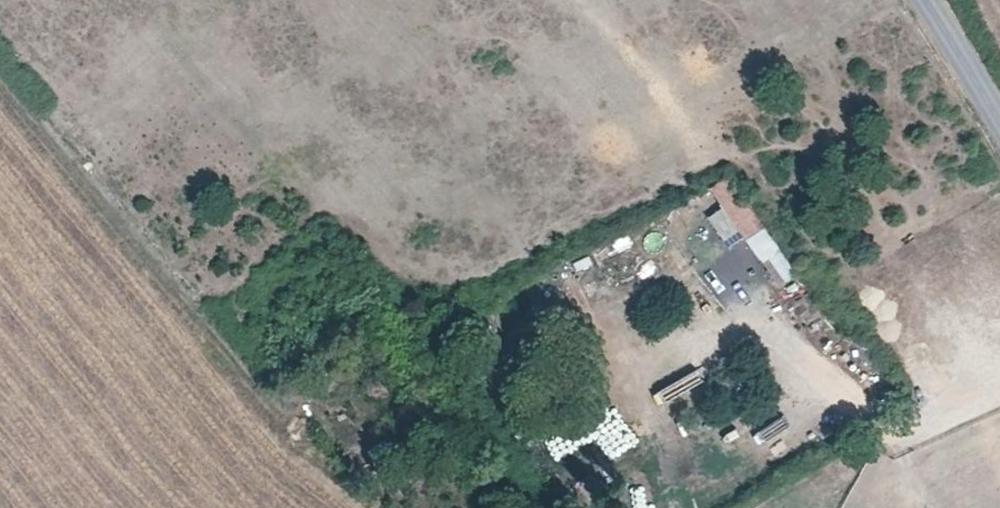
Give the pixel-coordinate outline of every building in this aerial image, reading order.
[(754,207),(729,173),(709,187),(734,222),(754,207)]
